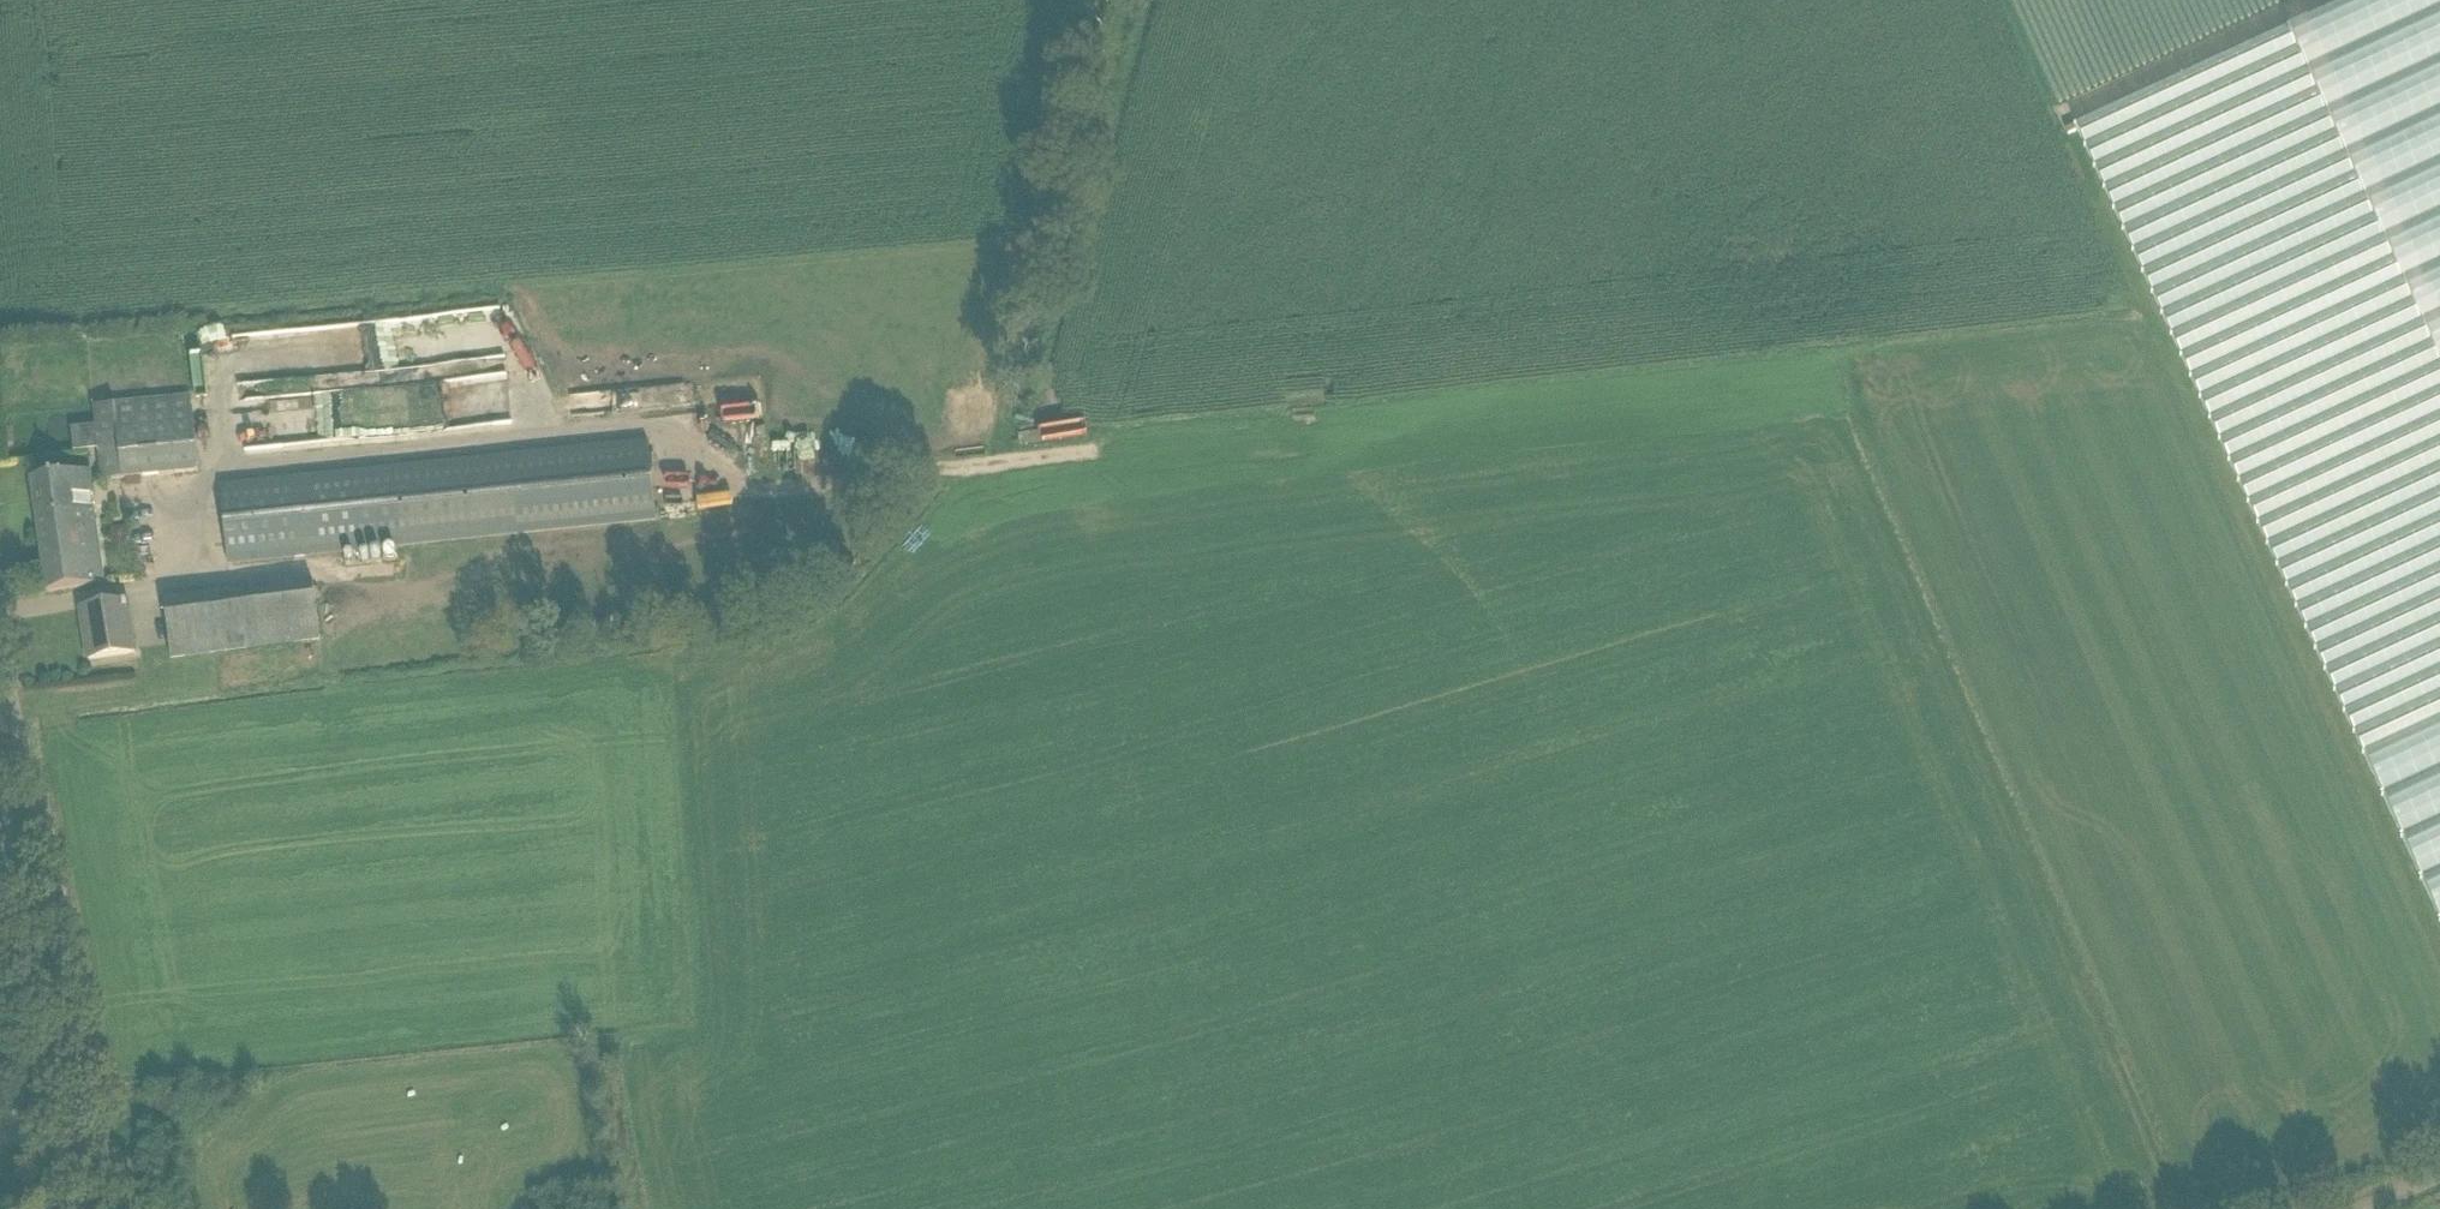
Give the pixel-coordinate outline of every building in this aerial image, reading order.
[(2288,27),(2074,125),(2439,922),(2439,0),(2346,0),(2288,27)] [(93,408),(101,481),(199,470),(191,399),(93,408)] [(655,520),(648,442),(516,454),(219,486),(227,564),(524,534),(655,520)] [(93,507),(91,495),(94,495),(90,470),(30,479),(46,593),(105,585),(95,507),(93,507)] [(203,596),(164,602),(169,644),(171,661),(210,656),(203,596)] [(81,610),(89,660),(134,653),(126,603),(81,610)]
